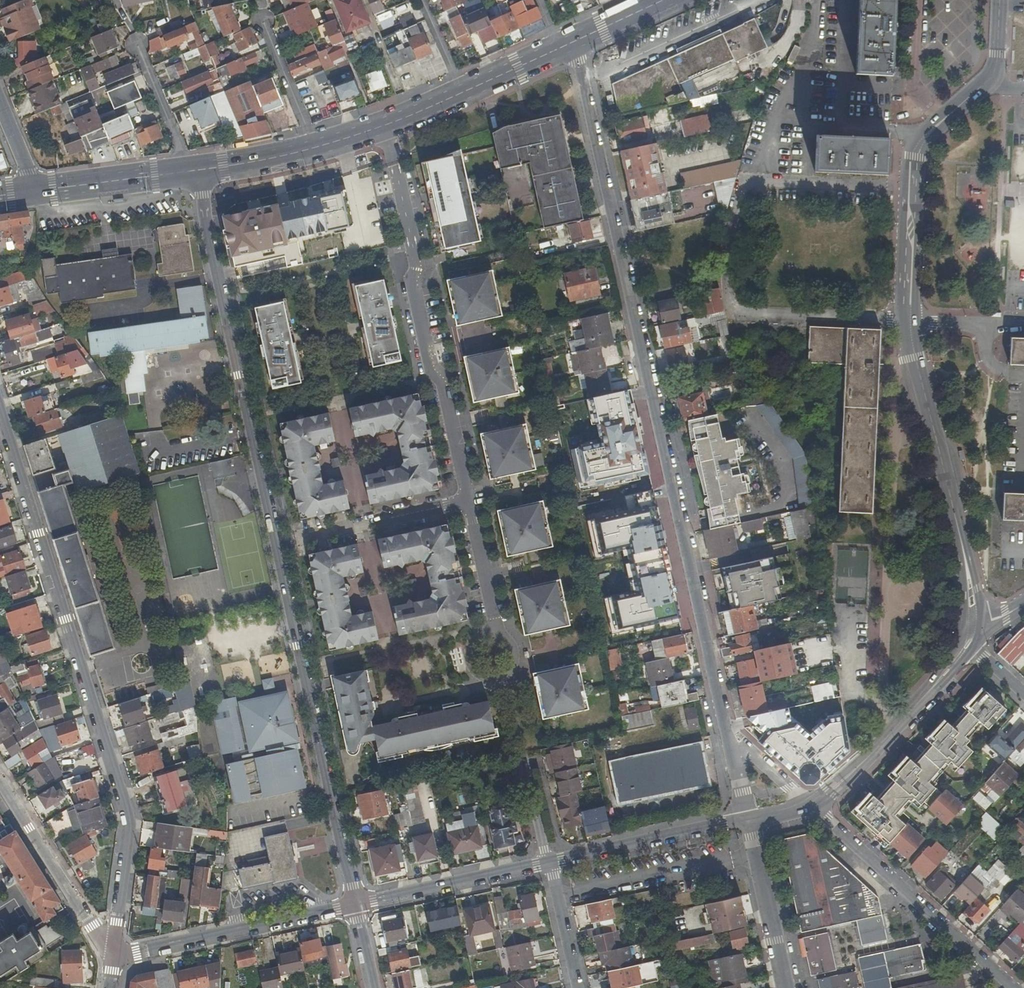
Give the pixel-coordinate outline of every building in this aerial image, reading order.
[(2,22),(6,23),(7,24),(8,27),(5,29),(9,38),(40,26),(31,3),(34,2),(33,0),(15,0),(3,5),(6,12),(0,14),(0,16),(2,22)] [(225,31),(240,25),(230,0),(229,0),(215,3),(213,3),(225,31)] [(286,6),(293,24),(297,22),(299,29),(318,22),(309,0),(301,0),(286,6)] [(346,22),(357,18),(358,21),(369,17),(362,0),(337,0),(346,22)] [(374,8),(385,4),(383,0),(370,0),(374,8)] [(458,6),(456,0),(444,5),(447,11),(458,6)] [(460,11),(482,2),(484,5),(486,4),(485,0),(471,0),(472,1),(459,7),(460,10),(460,11)] [(522,32),(543,23),(534,0),(518,0),(510,4),(522,32)] [(855,73),(892,74),(895,0),(857,0),(855,73)] [(460,11),(468,28),(490,19),(484,5),(482,2),(460,11)] [(399,14),(403,23),(415,18),(411,9),(399,14)] [(492,20),(497,31),(516,23),(511,9),(504,12),(505,15),(492,20)] [(460,11),(460,10),(450,14),(458,32),(459,32),(462,40),(471,36),(468,28),(460,11)] [(155,23),(158,31),(183,21),(180,13),(155,23)] [(335,15),(324,19),(333,42),(336,40),(344,37),(335,15)] [(195,17),(150,36),(150,37),(151,39),(151,41),(152,43),(166,37),(168,41),(188,32),(193,44),(205,39),(195,17)] [(415,18),(403,24),(415,53),(431,47),(423,29),(420,30),(415,18)] [(766,48),(752,19),(611,83),(617,115),(686,100),(678,83),(732,58),(734,62),(766,48)] [(240,36),(246,50),(258,45),(249,21),(242,24),(243,26),(234,30),(236,37),(240,36)] [(415,53),(403,24),(382,32),(394,64),(416,54),(415,53)] [(112,26),(95,33),(100,48),(118,41),(112,26)] [(211,37),(205,39),(207,45),(213,42),(211,37)] [(20,63),(35,57),(33,53),(28,54),(29,38),(20,38),(20,54),(16,56),(19,63),(20,63)] [(29,38),(28,54),(33,53),(33,50),(38,50),(38,39),(29,38)] [(295,46),(299,55),(307,52),(316,48),(320,47),(316,38),(295,46)] [(193,44),(185,47),(188,53),(200,49),(207,66),(215,63),(207,45),(205,39),(193,44)] [(78,40),(73,42),(77,53),(83,51),(78,40)] [(333,42),(322,46),(327,58),(345,51),(342,44),(338,45),(336,40),(333,42)] [(215,63),(225,86),(235,82),(233,75),(234,75),(231,68),(234,67),(234,68),(241,65),(240,62),(264,52),(260,44),(258,45),(246,50),(215,63)] [(82,62),(91,84),(101,80),(94,63),(113,55),(111,51),(82,62)] [(299,55),(288,60),(293,72),(298,69),(298,67),(311,62),(311,64),(321,60),(317,51),(307,54),(307,52),(299,55)] [(35,57),(20,63),(23,71),(27,69),(29,76),(24,78),(28,87),(29,86),(52,78),(42,54),(35,57)] [(182,56),(167,62),(171,73),(186,66),(182,56)] [(104,69),(108,79),(115,76),(129,70),(136,68),(132,58),(104,69)] [(183,76),(189,91),(197,88),(195,85),(201,82),(206,94),(211,92),(225,86),(215,63),(207,66),(183,76)] [(327,73),(323,65),(319,67),(324,79),(328,77),(327,73)] [(384,81),(379,67),(366,72),(371,86),(384,81)] [(129,70),(115,76),(118,84),(132,79),(129,70)] [(361,88),(355,73),(336,80),(342,96),(361,88)] [(273,74),(254,82),(264,108),(284,99),(273,74)] [(225,86),(211,92),(221,118),(230,138),(232,138),(231,136),(245,133),(245,135),(273,129),(264,108),(254,82),(251,76),(235,82),(225,86)] [(52,78),(29,86),(38,107),(50,102),(62,97),(54,77),(52,78)] [(116,100),(109,82),(101,86),(108,104),(116,100)] [(206,94),(192,99),(202,125),(221,118),(211,92),(206,94)] [(140,93),(128,98),(133,109),(139,107),(136,101),(143,98),(140,93)] [(706,102),(704,97),(692,99),(694,105),(706,102)] [(125,99),(100,109),(110,134),(113,139),(131,132),(128,126),(135,123),(125,99)] [(91,136),(110,134),(100,109),(99,105),(87,110),(85,107),(74,111),(82,132),(88,130),(91,136)] [(511,125),(493,133),(498,160),(567,146),(560,114),(511,125)] [(679,120),(682,135),(710,129),(706,114),(679,120)] [(740,123),(752,122),(751,114),(739,115),(740,123)] [(139,127),(144,139),(163,131),(157,115),(140,122),(142,127),(139,127)] [(640,116),(616,122),(621,143),(644,138),(640,116)] [(818,133),(815,170),(887,173),(889,135),(818,133)] [(651,142),(621,149),(632,198),(662,191),(651,142)] [(498,160),(500,169),(529,163),(537,198),(576,190),(567,146),(498,160)] [(438,245),(472,236),(453,150),(419,159),(438,245)] [(732,176),(736,159),(678,173),(681,187),(714,180),(732,176)] [(732,176),(714,180),(722,211),(728,210),(734,175),(732,176)] [(345,190),(222,216),(233,267),(281,257),(284,268),(300,265),(295,237),(352,226),(345,190)] [(576,190),(537,198),(542,228),(569,222),(584,220),(576,190)] [(632,198),(629,199),(636,230),(674,222),(666,191),(662,191),(632,198)] [(27,211),(7,215),(11,239),(13,247),(24,245),(22,238),(24,236),(23,232),(27,223),(30,222),(27,211)] [(0,216),(0,231),(8,230),(9,239),(11,239),(7,215),(0,216)] [(584,220),(569,222),(573,240),(592,236),(587,219),(584,220)] [(190,226),(160,231),(166,266),(163,267),(165,279),(199,273),(200,273),(193,236),(191,236),(190,226)] [(13,247),(11,239),(9,239),(1,240),(0,231),(0,249),(13,247)] [(60,292),(62,303),(105,296),(104,293),(138,287),(136,279),(136,278),(132,252),(71,261),(56,264),(55,257),(41,258),(47,294),(60,292)] [(565,274),(570,299),(599,293),(594,272),(593,267),(569,273),(565,274)] [(28,280),(18,272),(0,278),(0,289),(7,287),(26,281),(28,280)] [(484,274),(444,282),(447,295),(444,296),(448,316),(452,315),(454,328),(494,320),(491,307),(494,306),(490,286),(487,287),(484,274)] [(28,280),(26,281),(30,292),(41,289),(35,278),(28,280)] [(386,278),(354,284),(373,367),(404,361),(386,278)] [(721,286),(711,289),(716,311),(725,309),(724,299),(721,286)] [(16,301),(13,293),(9,294),(7,287),(0,289),(0,306),(16,301)] [(181,293),(184,325),(93,338),(92,338),(95,357),(103,355),(104,359),(125,355),(131,396),(148,394),(145,377),(149,377),(146,353),(201,345),(201,342),(210,341),(208,329),(203,289),(181,293)] [(48,302),(43,293),(31,296),(34,306),(48,302)] [(674,298),(656,302),(661,321),(679,317),(674,298)] [(48,302),(34,306),(37,316),(53,312),(48,302)] [(259,308),(256,308),(274,389),(303,383),(295,350),(292,335),(284,302),(271,305),(259,308)] [(606,312),(580,317),(588,348),(598,346),(612,343),(606,312)] [(32,333),(27,317),(5,324),(11,341),(32,333)] [(677,319),(660,323),(665,347),(691,341),(688,328),(679,329),(677,319)] [(727,320),(720,321),(721,333),(729,333),(727,320)] [(880,328),(808,325),(806,360),(843,362),(838,450),(835,507),(870,509),(875,431),(877,383),(880,328)] [(34,333),(37,343),(38,342),(46,340),(42,330),(34,333)] [(37,343),(34,333),(32,333),(11,341),(2,344),(10,367),(23,362),(19,349),(37,343)] [(1008,336),(1007,363),(1023,364),(1023,337),(1008,336)] [(79,349),(74,342),(53,349),(56,357),(78,349),(79,349)] [(588,348),(576,350),(580,372),(583,371),(605,367),(603,361),(601,361),(600,357),(602,356),(598,346),(588,348)] [(677,348),(665,350),(670,370),(687,366),(684,350),(678,352),(677,348)] [(56,357),(53,349),(30,357),(33,365),(48,360),(56,357)] [(56,357),(48,360),(51,370),(58,368),(62,382),(79,376),(92,371),(78,349),(56,357)] [(501,351),(461,359),(464,372),(460,373),(465,393),(468,392),(471,405),(510,397),(507,384),(511,383),(506,363),(503,364),(501,351)] [(614,392),(610,366),(605,367),(610,393),(614,392)] [(605,367),(583,371),(589,397),(601,394),(610,393),(605,367)] [(92,371),(79,376),(81,383),(99,378),(94,371),(92,371)] [(582,483),(644,471),(625,389),(614,392),(610,393),(601,394),(589,397),(584,399),(592,435),(572,440),(582,483)] [(25,410),(28,419),(34,417),(53,410),(48,393),(20,403),(23,410),(25,410)] [(676,399),(681,420),(705,414),(700,393),(676,399)] [(352,409),(353,416),(356,430),(358,437),(375,433),(379,436),(382,432),(401,428),(402,426),(404,427),(405,427),(406,433),(404,435),(410,459),(412,460),(413,466),(412,466),(411,468),(410,467),(390,471),(386,468),(383,472),(366,476),(367,483),(371,497),(372,504),(379,503),(442,490),(421,394),(359,407),(352,409)] [(768,401),(754,404),(793,457),(801,509),(809,507),(813,506),(805,449),(768,401)] [(53,410),(34,417),(40,435),(61,427),(56,410),(53,410)] [(83,417),(86,426),(108,418),(105,410),(83,417)] [(331,413),(282,424),(302,520),(351,509),(345,481),(322,486),(321,480),(323,479),(317,452),(315,453),(314,447),(337,442),(331,413)] [(715,413),(687,420),(689,430),(693,430),(698,455),(694,456),(696,463),(700,463),(703,475),(710,507),(710,508),(712,513),(714,514),(716,514),(718,514),(720,514),(723,512),(724,508),(731,508),(732,509),(734,511),(736,511),(738,510),(735,498),(737,497),(737,496),(736,495),(736,494),(750,491),(748,482),(745,483),(743,472),(739,473),(736,458),(739,457),(736,446),(740,445),(737,437),(724,440),(724,436),(720,437),(715,413)] [(41,440),(23,446),(42,504),(63,568),(76,607),(85,637),(92,656),(113,648),(100,607),(90,576),(78,542),(66,504),(60,486),(71,483),(74,493),(100,485),(133,474),(138,492),(146,526),(154,559),(158,559),(149,519),(141,483),(138,472),(125,430),(122,414),(108,418),(86,426),(55,436),(65,465),(50,470),(41,440)] [(517,427),(477,436),(480,449),(477,449),(481,470),(484,469),(487,482),(527,473),(524,461),(527,460),(523,439),(519,440),(517,427)] [(693,430),(689,430),(694,456),(698,455),(693,430)] [(219,483),(222,474),(233,471),(230,455),(209,460),(214,484),(219,483)] [(627,631),(679,619),(650,489),(622,495),(625,511),(586,519),(593,556),(625,550),(634,593),(603,600),(610,632),(626,628),(627,631)] [(999,518),(1023,518),(1023,491),(1002,490),(999,518)] [(0,502),(0,519),(8,516),(3,501),(0,502)] [(533,505),(494,513),(496,526),(493,526),(498,547),(501,546),(503,559),(543,550),(540,538),(543,537),(539,517),(536,517),(533,505)] [(801,509),(791,511),(796,540),(815,536),(809,507),(801,509)] [(707,508),(710,529),(729,525),(739,523),(741,523),(738,510),(736,511),(734,511),(732,509),(731,508),(724,508),(723,512),(720,514),(718,514),(716,514),(714,514),(712,513),(710,508),(707,508)] [(8,516),(0,519),(0,526),(11,523),(8,516)] [(762,528),(759,519),(741,523),(739,523),(742,533),(762,528)] [(710,529),(704,531),(709,559),(736,553),(729,525),(710,529)] [(449,526),(386,539),(379,541),(381,548),(384,562),(385,569),(402,565),(407,568),(410,564),(429,560),(430,558),(431,559),(432,559),(433,564),(432,567),(437,591),(439,592),(441,598),(440,598),(439,599),(437,599),(418,603),(414,600),(411,604),(394,608),(395,615),(398,629),(400,636),(407,635),(469,621),(449,526)] [(12,527),(0,531),(0,545),(1,548),(17,542),(12,527)] [(360,546),(311,556),(331,652),(380,642),(374,613),(351,618),(350,612),(353,612),(347,584),(344,585),(343,579),(366,574),(360,546)] [(20,551),(3,557),(8,576),(26,570),(20,551)] [(770,556),(723,567),(725,575),(721,576),(725,593),(729,593),(733,609),(750,605),(780,598),(777,586),(781,585),(777,567),(772,568),(770,556)] [(781,566),(777,567),(781,585),(785,584),(781,566)] [(8,576),(7,576),(14,599),(26,595),(26,594),(31,592),(29,588),(31,588),(26,570),(8,576)] [(550,584),(511,592),(513,605),(510,605),(514,626),(518,625),(520,638),(560,629),(557,617),(560,616),(556,596),(553,596),(550,584)] [(13,628),(15,636),(44,627),(41,617),(44,616),(42,608),(39,609),(37,604),(27,607),(32,622),(13,628)] [(729,610),(717,613),(722,637),(756,630),(750,605),(733,609),(729,610)] [(1,617),(14,613),(12,606),(0,610),(0,613),(1,617)] [(28,635),(34,653),(53,647),(47,629),(28,635)] [(1009,665),(1023,648),(1023,634),(1017,629),(1007,640),(1001,635),(994,643),(997,647),(999,649),(996,653),(1009,665)] [(752,650),(749,635),(731,638),(733,646),(730,646),(730,648),(720,651),(722,659),(733,657),(732,654),(752,650)] [(682,637),(662,641),(666,660),(686,656),(682,637)] [(3,673),(12,666),(0,641),(0,640),(0,667),(3,673)] [(789,643),(753,652),(755,661),(760,683),(797,675),(789,643)] [(609,651),(613,670),(624,668),(620,648),(609,651)] [(45,684),(37,658),(12,666),(15,673),(20,672),(25,689),(23,689),(27,698),(37,694),(35,687),(45,684)] [(666,660),(644,665),(649,690),(656,688),(671,685),(666,660)] [(736,665),(741,688),(758,684),(760,683),(755,661),(736,665)] [(3,696),(0,698),(0,712),(11,706),(9,702),(15,699),(9,687),(19,682),(15,673),(12,666),(3,673),(0,674),(0,691),(3,696)] [(337,672),(352,744),(357,747),(374,716),(374,713),(374,712),(375,712),(375,711),(376,711),(376,710),(376,709),(375,705),(378,705),(376,697),(374,698),(367,666),(337,672)] [(568,668),(528,676),(531,689),(528,690),(532,710),(535,709),(538,722),(578,713),(575,701),(578,700),(574,680),(571,680),(568,668)] [(187,681),(186,675),(153,686),(154,692),(175,684),(187,681)] [(283,693),(281,678),(264,681),(266,692),(274,690),(275,694),(283,693)] [(187,681),(175,684),(182,709),(184,709),(196,704),(195,701),(191,680),(187,681)] [(813,687),(816,702),(835,697),(832,682),(813,687)] [(656,688),(660,710),(698,702),(697,695),(684,698),(681,683),(671,685),(656,688)] [(741,688),(737,688),(744,718),(765,713),(758,684),(741,688)] [(871,790),(851,809),(877,832),(878,831),(907,856),(923,838),(894,812),(908,797),(910,799),(913,796),(920,802),(923,799),(948,820),(961,805),(943,789),(939,793),(931,786),(934,783),(928,778),(942,763),(952,771),(970,751),(962,745),(966,740),(962,736),(976,721),(985,729),(1003,709),(979,688),(959,705),(962,709),(948,725),(942,720),(921,738),(927,743),(921,749),(916,745),(913,748),(918,752),(909,762),(903,756),(887,773),(893,777),(877,796),(871,790)] [(68,721),(59,695),(38,701),(43,718),(37,719),(43,731),(51,727),(68,721)] [(141,696),(121,703),(125,713),(128,724),(152,717),(148,703),(143,704),(141,696)] [(254,745),(266,742),(257,699),(255,696),(212,705),(222,752),(254,745)] [(264,697),(257,699),(266,742),(293,736),(286,704),(279,706),(277,699),(265,701),(264,697)] [(377,745),(379,756),(500,730),(493,698),(475,702),(475,701),(474,700),(474,699),(473,699),(472,699),(471,699),(472,703),(466,704),(465,700),(458,702),(448,704),(448,707),(423,713),(422,709),(405,713),(406,717),(400,718),(399,714),(398,714),(398,715),(397,715),(397,716),(396,717),(396,718),(378,722),(381,735),(378,736),(380,745),(377,745)] [(840,698),(830,701),(834,713),(843,710),(840,698)] [(118,704),(109,707),(113,716),(125,713),(121,703),(118,704)] [(162,733),(164,741),(185,734),(194,731),(201,729),(196,704),(184,709),(189,724),(162,733)] [(624,706),(616,707),(619,719),(627,717),(624,706)] [(634,709),(635,716),(650,713),(649,706),(634,709)] [(0,714),(0,733),(4,740),(25,727),(11,707),(0,714)] [(850,752),(844,715),(827,716),(808,732),(797,722),(788,707),(765,713),(744,718),(753,727),(763,733),(757,741),(805,785),(814,785),(830,771),(850,752)] [(164,716),(166,723),(182,718),(179,710),(164,716)] [(692,711),(681,713),(685,732),(696,730),(692,711)] [(619,719),(622,732),(653,725),(650,713),(635,716),(627,717),(619,719)] [(4,740),(3,741),(13,757),(18,754),(24,749),(32,743),(35,741),(44,734),(43,731),(37,719),(25,727),(4,740)] [(51,748),(51,749),(83,739),(77,720),(43,731),(44,734),(51,748)] [(1007,753),(1023,735),(1023,726),(1019,721),(998,744),(1000,747),(1007,753)] [(144,722),(127,728),(133,746),(156,738),(153,730),(148,731),(144,722)] [(44,734),(35,741),(39,752),(51,748),(44,734)] [(161,742),(164,750),(188,741),(185,734),(164,741),(161,742)] [(266,742),(254,745),(256,755),(295,746),(298,746),(296,736),(293,736),(266,742)] [(1015,747),(1020,752),(1023,748),(1023,737),(1015,747)] [(206,753),(203,741),(193,743),(197,756),(206,753)] [(32,743),(24,749),(37,768),(45,763),(32,743)] [(157,744),(137,750),(139,755),(138,755),(145,774),(166,766),(160,748),(158,749),(157,744)] [(568,744),(549,748),(550,754),(551,759),(546,760),(549,774),(553,773),(556,772),(558,780),(555,780),(559,797),(560,801),(556,802),(554,803),(557,819),(560,818),(562,828),(579,825),(581,833),(588,831),(589,834),(606,830),(601,809),(594,810),(577,814),(573,794),(578,793),(568,744)] [(256,755),(227,762),(236,800),(259,795),(258,793),(273,790),(273,792),(274,792),(273,787),(285,785),(286,789),(304,786),(295,746),(256,755)] [(1000,762),(1007,753),(1000,747),(975,777),(978,779),(973,784),(977,788),(985,779),(1000,762)] [(1015,747),(1006,757),(1018,766),(1023,758),(1023,748),(1020,752),(1015,747)] [(608,762),(617,803),(706,784),(699,748),(623,764),(622,759),(608,762)] [(7,761),(11,769),(23,762),(18,754),(13,757),(7,761)] [(37,768),(30,772),(40,788),(57,778),(46,762),(45,763),(37,768)] [(1000,762),(985,779),(994,788),(999,793),(1015,775),(1000,762)] [(181,768),(159,776),(167,799),(191,798),(181,768)] [(103,797),(94,771),(65,780),(67,785),(74,783),(77,792),(81,791),(85,803),(101,798),(103,797)] [(404,779),(405,786),(416,784),(414,777),(404,779)] [(65,780),(41,795),(46,802),(53,798),(56,803),(71,793),(67,785),(65,780)] [(425,822),(416,784),(405,786),(410,811),(399,814),(402,826),(413,824),(413,825),(425,822)] [(999,793),(994,788),(989,794),(994,798),(999,793)] [(379,791),(356,796),(361,820),(385,815),(379,791)] [(85,803),(81,804),(90,833),(99,829),(110,825),(101,798),(85,803)] [(167,799),(171,810),(192,803),(191,798),(167,799)] [(504,804),(484,807),(488,825),(486,826),(491,851),(513,846),(510,834),(514,833),(511,821),(508,821),(504,804)] [(983,811),(979,815),(998,833),(1003,827),(1002,826),(984,810),(983,811)] [(69,912),(16,828),(11,831),(0,813),(0,865),(2,864),(8,860),(48,925),(69,912)] [(402,826),(399,814),(392,815),(394,827),(402,826)] [(443,825),(450,856),(479,851),(478,848),(484,847),(477,814),(471,815),(463,817),(464,821),(443,825)] [(1002,826),(1003,827),(1019,842),(1023,836),(1023,825),(1014,816),(1009,821),(1007,821),(1002,826)] [(192,825),(162,820),(160,847),(164,848),(169,849),(176,850),(189,851),(192,825)] [(85,835),(81,838),(81,839),(73,844),(88,870),(97,865),(93,856),(99,851),(92,837),(102,834),(99,829),(90,833),(85,835)] [(222,830),(217,829),(216,838),(225,839),(226,833),(226,830),(222,830)] [(237,868),(241,890),(274,883),(275,885),(296,880),(286,832),(262,837),(267,861),(237,868)] [(430,834),(411,838),(417,866),(427,864),(426,859),(435,857),(430,834)] [(808,835),(781,838),(801,933),(857,920),(881,914),(876,897),(808,835)] [(926,846),(909,865),(918,873),(920,870),(926,875),(946,853),(934,842),(928,848),(926,846)] [(404,870),(398,845),(369,851),(374,876),(404,870)] [(160,847),(153,847),(150,866),(151,866),(151,874),(169,877),(180,878),(181,871),(166,869),(167,858),(163,857),(164,848),(160,847)] [(191,897),(191,900),(203,901),(205,886),(206,868),(205,868),(207,853),(197,852),(193,879),(191,897)] [(936,871),(923,885),(939,899),(952,884),(936,871)] [(966,903),(981,887),(966,873),(950,892),(956,897),(958,895),(966,903)] [(169,877),(151,874),(146,906),(165,908),(169,877)] [(193,879),(183,878),(181,895),(191,897),(193,879)] [(205,886),(203,901),(211,902),(212,886),(205,886)] [(219,887),(212,886),(211,902),(210,908),(217,909),(218,898),(219,887)] [(1000,904),(1010,913),(1018,920),(1023,916),(1023,914),(1023,897),(1014,888),(1000,904)] [(494,914),(497,929),(509,926),(508,923),(517,921),(519,921),(519,922),(522,921),(523,926),(537,924),(531,893),(515,896),(517,903),(513,903),(514,909),(503,911),(494,914)] [(743,914),(739,895),(711,901),(714,913),(708,914),(709,921),(743,914)] [(606,897),(585,902),(589,921),(611,916),(606,897)] [(975,897),(963,910),(976,921),(988,908),(975,897)] [(186,903),(168,901),(165,920),(169,921),(178,922),(183,923),(186,903)] [(498,901),(491,902),(494,914),(503,911),(503,909),(500,910),(498,901)] [(711,901),(705,902),(708,914),(714,913),(711,901)] [(1000,904),(996,908),(1005,917),(1010,913),(1000,904)] [(485,905),(462,909),(468,935),(491,929),(485,905)] [(424,913),(428,930),(457,924),(454,906),(424,913)] [(709,921),(711,931),(715,930),(746,923),(743,914),(709,921)] [(881,914),(857,920),(861,946),(888,941),(881,914)] [(377,923),(379,923),(384,941),(406,936),(402,918),(394,920),(393,916),(376,919),(377,923)] [(997,944),(1015,960),(1020,954),(1023,950),(1023,916),(1018,920),(997,944)] [(611,923),(588,928),(591,943),(595,943),(597,952),(619,947),(615,931),(613,931),(611,923)] [(51,928),(41,934),(45,942),(39,945),(35,938),(20,946),(17,940),(2,949),(6,956),(0,960),(0,970),(1,971),(10,986),(66,951),(61,944),(67,941),(60,928),(54,932),(51,928)] [(742,928),(727,931),(730,945),(734,944),(735,950),(745,948),(744,943),(746,943),(742,928)] [(35,938),(39,945),(45,942),(41,934),(39,930),(32,934),(35,938)] [(717,939),(715,930),(711,931),(671,940),(673,949),(709,941),(717,939)] [(825,932),(798,938),(805,975),(832,969),(825,932)] [(299,943),(303,962),(326,957),(324,949),(323,946),(320,947),(319,939),(299,943)] [(536,940),(513,945),(518,967),(541,963),(536,940)] [(482,945),(483,952),(497,949),(496,942),(482,945)] [(917,943),(854,957),(861,987),(889,987),(886,977),(923,969),(917,943)] [(388,949),(385,949),(390,970),(399,968),(399,970),(419,965),(417,955),(407,958),(403,944),(388,947),(388,949)] [(471,944),(463,946),(465,956),(472,954),(471,944)] [(340,945),(324,949),(326,957),(331,980),(347,977),(340,945)] [(619,947),(597,952),(599,958),(602,958),(605,971),(607,970),(631,965),(625,946),(619,947)] [(235,969),(256,964),(253,951),(233,955),(235,969)] [(276,967),(278,977),(304,972),(299,952),(284,955),(283,952),(273,954),(276,967)] [(706,959),(713,987),(718,987),(736,984),(745,983),(738,952),(706,959)] [(87,954),(69,953),(69,983),(86,983),(87,983),(87,954)] [(219,963),(181,972),(185,987),(203,987),(213,986),(213,987),(220,987),(219,964),(219,963)] [(607,970),(612,987),(620,987),(624,987),(638,984),(634,964),(631,965),(607,970)] [(257,972),(261,987),(281,987),(278,977),(276,967),(257,972)] [(170,969),(140,975),(135,982),(134,987),(174,987),(170,969)] [(393,987),(413,987),(409,970),(390,974),(393,987)] [(816,987),(855,987),(851,970),(814,978),(816,987)] [(955,974),(890,987),(958,987),(955,974)] [(501,987),(534,987),(531,978),(500,985),(501,987)] [(34,987),(57,987),(58,981),(34,979),(34,987)]
